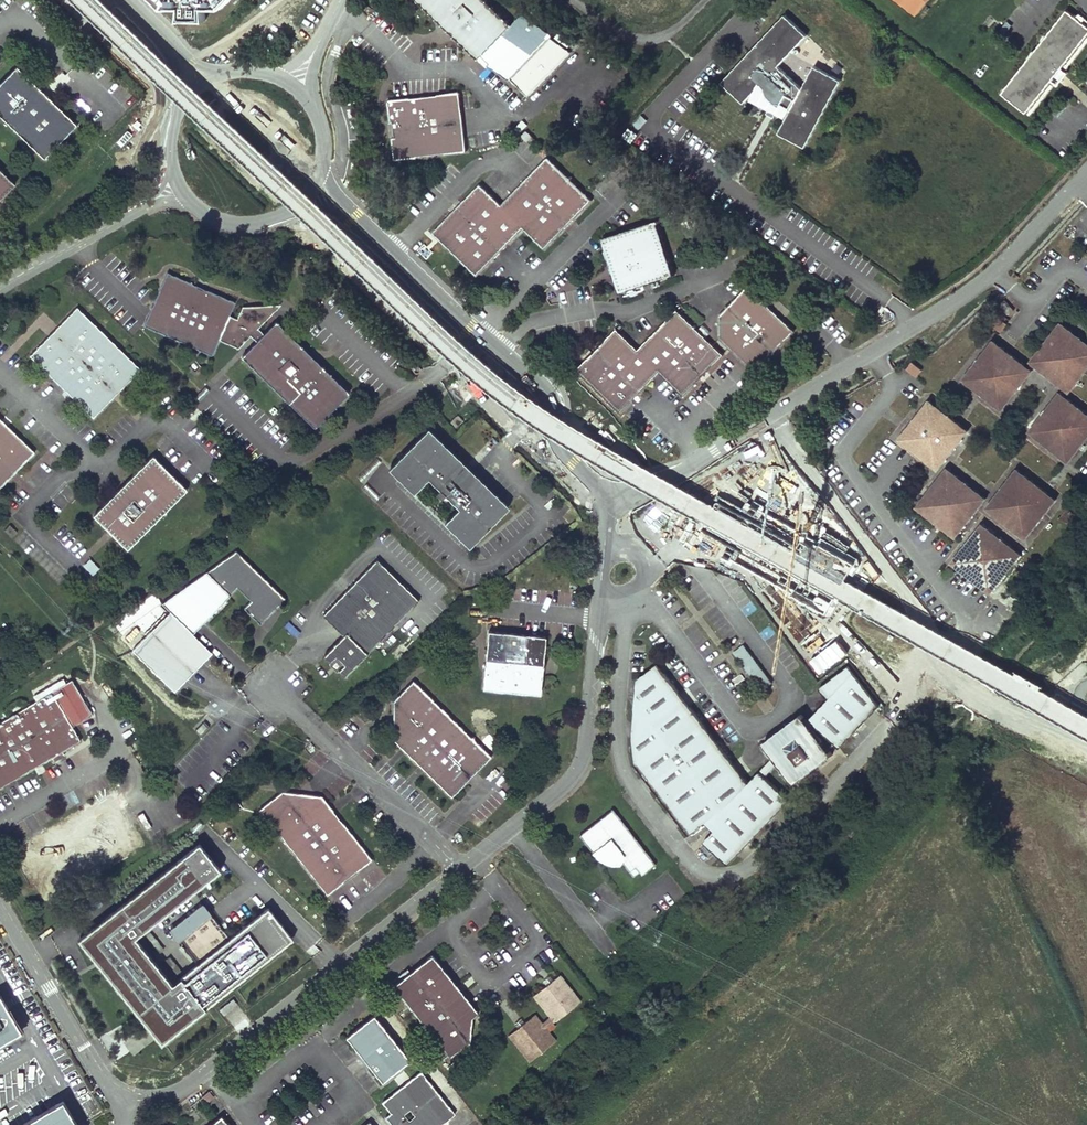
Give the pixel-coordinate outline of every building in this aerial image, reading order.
[(164,6),(182,6),(181,19),(207,19),(205,7),(224,6),(230,0),(158,0),(164,6)] [(479,59),(512,25),(486,0),(417,0),(479,59)] [(1001,94),(1025,114),(1050,82),(1061,69),(1086,36),(1086,27),(1067,11),(1001,94)] [(552,36),(523,14),(512,25),(479,59),(508,81),(510,79),(550,38),(552,36)] [(783,14),(720,82),(742,103),(762,82),(766,87),(766,89),(767,92),(768,94),(769,96),(770,97),(773,99),(772,101),(780,105),(791,111),(778,134),(805,148),(841,80),(814,66),(803,89),(778,65),(806,35),(783,14)] [(571,52),(550,38),(510,79),(528,96),(571,52)] [(0,81),(0,118),(42,159),(76,124),(16,65),(0,81)] [(1061,69),(1050,82),(1058,87),(1068,75),(1061,69)] [(460,90),(387,98),(390,121),(392,121),(394,135),(391,135),(394,158),(467,150),(460,90)] [(780,105),(772,101),(765,114),(773,119),(780,105)] [(526,129),(521,134),(529,142),(534,137),(526,129)] [(479,181),(431,231),(476,274),(522,227),(544,247),(592,198),(547,155),(501,202),(479,181)] [(14,184),(0,171),(0,198),(14,184)] [(655,219),(601,237),(619,292),(673,274),(655,219)] [(167,273),(143,325),(211,355),(219,340),(238,348),(249,337),(256,341),(242,356),(313,428),(349,393),(275,322),(262,334),(257,328),(280,305),(241,309),(236,319),(229,316),(235,303),(167,273)] [(746,285),(718,314),(718,337),(753,371),(793,330),(746,285)] [(1003,300),(998,305),(1008,316),(1013,311),(1003,300)] [(661,370),(676,384),(684,393),(725,351),(677,305),(637,347),(615,326),(577,366),(621,409),(660,369),(661,370)] [(76,307),(29,356),(92,417),(140,369),(76,307)] [(993,328),(1003,332),(1007,321),(997,317),(993,328)] [(1028,363),(1069,395),(1086,371),(1086,343),(1060,322),(1028,363)] [(992,340),(960,380),(1001,412),(1033,372),(992,340)] [(905,369),(916,377),(922,368),(911,360),(905,369)] [(1028,433),(1067,464),(1086,439),(1086,415),(1059,393),(1028,433)] [(928,399),(897,439),(937,471),(969,431),(928,399)] [(449,423),(454,428),(462,421),(456,415),(449,423)] [(34,452),(0,419),(0,486),(34,452)] [(457,508),(445,520),(470,543),(504,508),(425,432),(391,467),(415,491),(427,479),(438,489),(435,492),(440,498),(443,495),(457,508)] [(152,454),(92,515),(126,549),(186,488),(152,454)] [(357,477),(361,481),(380,462),(376,458),(357,477)] [(946,466),(914,507),(955,539),(987,499),(946,466)] [(1016,468),(984,508),(1025,540),(1056,500),(1016,468)] [(1066,509),(1058,519),(1065,524),(1073,515),(1066,509)] [(9,523),(3,529),(11,537),(17,530),(9,523)] [(983,523),(950,563),(990,595),(1022,555),(983,523)] [(171,611),(193,633),(238,588),(251,600),(244,607),(260,623),(286,598),(237,550),(163,602),(171,611)] [(90,557),(82,564),(91,574),(99,567),(90,557)] [(343,635),(323,655),(330,662),(336,656),(344,664),(338,670),(344,676),(397,624),(419,600),(377,559),(323,614),(343,635)] [(193,633),(171,611),(133,649),(175,691),(213,652),(193,633)] [(129,640),(139,630),(133,624),(123,635),(129,640)] [(487,630),(482,688),(539,693),(545,636),(487,630)] [(753,658),(740,646),(734,653),(747,665),(753,658)] [(330,662),(328,663),(336,672),(338,670),(344,664),(336,656),(330,662)] [(657,664),(634,681),(634,692),(647,709),(641,713),(645,718),(631,728),(631,736),(633,765),(687,837),(704,825),(712,832),(702,843),(727,867),(789,802),(764,777),(777,764),(792,785),(831,756),(810,727),(812,725),(839,749),(880,706),(846,667),(817,689),(826,702),(806,722),(800,715),(762,744),(771,756),(746,782),(657,664)] [(0,721),(0,788),(82,740),(73,725),(65,711),(85,700),(72,679),(52,691),(0,721)] [(393,702),(394,742),(452,799),(492,758),(413,681),(393,702)] [(647,709),(634,692),(631,728),(645,718),(641,713),(647,709)] [(73,725),(93,713),(85,700),(65,711),(73,725)] [(282,793),(259,811),(328,897),(372,862),(321,798),(282,793)] [(657,865),(615,809),(581,835),(595,854),(599,850),(604,853),(604,856),(606,859),(609,861),(611,863),(613,864),(615,864),(617,864),(619,865),(621,865),(622,862),(624,863),(634,877),(640,872),(643,876),(657,865)] [(162,1047),(206,1013),(181,982),(174,988),(137,941),(224,874),(203,848),(81,942),(162,1047)] [(699,849),(692,854),(702,867),(709,862),(699,849)] [(99,877),(96,879),(101,888),(105,886),(99,877)] [(205,907),(171,934),(179,944),(213,918),(205,907)] [(198,969),(181,982),(206,1013),(295,944),(271,913),(232,942),(198,969)] [(232,942),(213,918),(179,944),(198,969),(232,942)] [(431,955),(392,986),(448,1056),(466,1041),(470,1013),(454,992),(454,984),(431,955)] [(545,1027),(553,1021),(554,1022),(580,1001),(559,975),(552,980),(547,985),(533,996),(550,1016),(542,1023),(535,1014),(508,1035),(529,1061),(556,1040),(545,1027)] [(547,985),(552,980),(549,976),(543,980),(547,985)] [(454,984),(454,992),(470,1013),(475,1009),(454,984)] [(21,1032),(0,997),(0,1045),(21,1032)] [(232,1000),(217,1010),(222,1016),(236,1006),(232,1000)] [(374,1015),(345,1038),(382,1083),(410,1061),(374,1015)] [(454,1114),(420,1071),(381,1103),(389,1113),(384,1117),(390,1124),(440,1124),(454,1114)] [(22,1124),(76,1124),(63,1101),(22,1124)]
